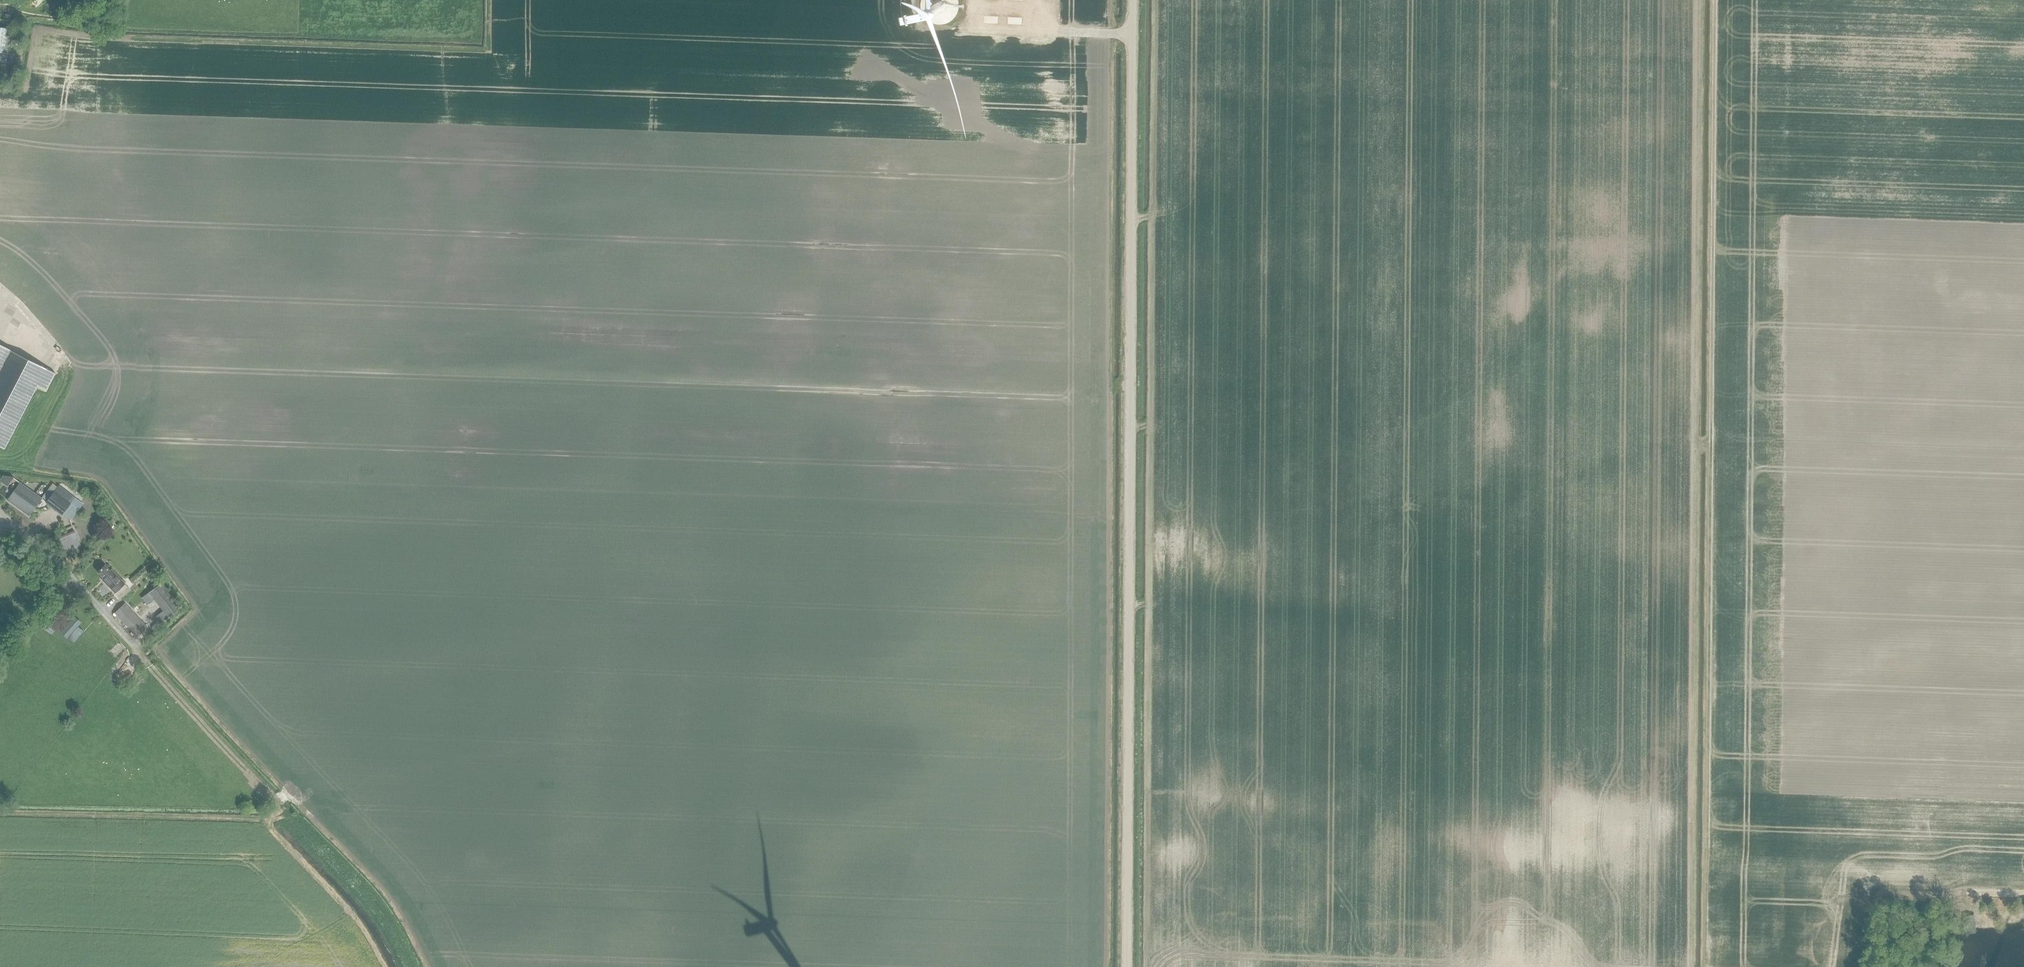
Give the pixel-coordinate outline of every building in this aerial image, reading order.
[(935,4),(935,6),(936,8),(937,9),(938,10),(940,10),(942,10),(943,8),(944,7),(944,5),(944,3),(943,2),(941,1),(939,1),(937,1),(936,3),(935,4)] [(0,28),(0,52),(8,54),(12,29),(0,28)] [(46,369),(0,345),(0,447),(4,449),(46,369)] [(42,499),(20,482),(7,500),(29,517),(42,499)] [(75,498),(59,485),(45,503),(62,516),(75,498)] [(80,545),(74,530),(59,537),(65,552),(80,545)] [(112,569),(111,571),(105,565),(97,572),(103,578),(102,579),(115,593),(126,583),(112,569)] [(181,608),(161,582),(142,596),(147,604),(154,598),(163,610),(157,615),(162,622),(181,608)] [(148,626),(125,602),(114,612),(137,636),(148,626)] [(57,629),(60,624),(50,617),(47,622),(57,629)] [(68,638),(78,626),(81,623),(75,617),(61,632),(67,638),(68,638)] [(1975,914),(1965,914),(1965,930),(1975,930),(1975,914)]
